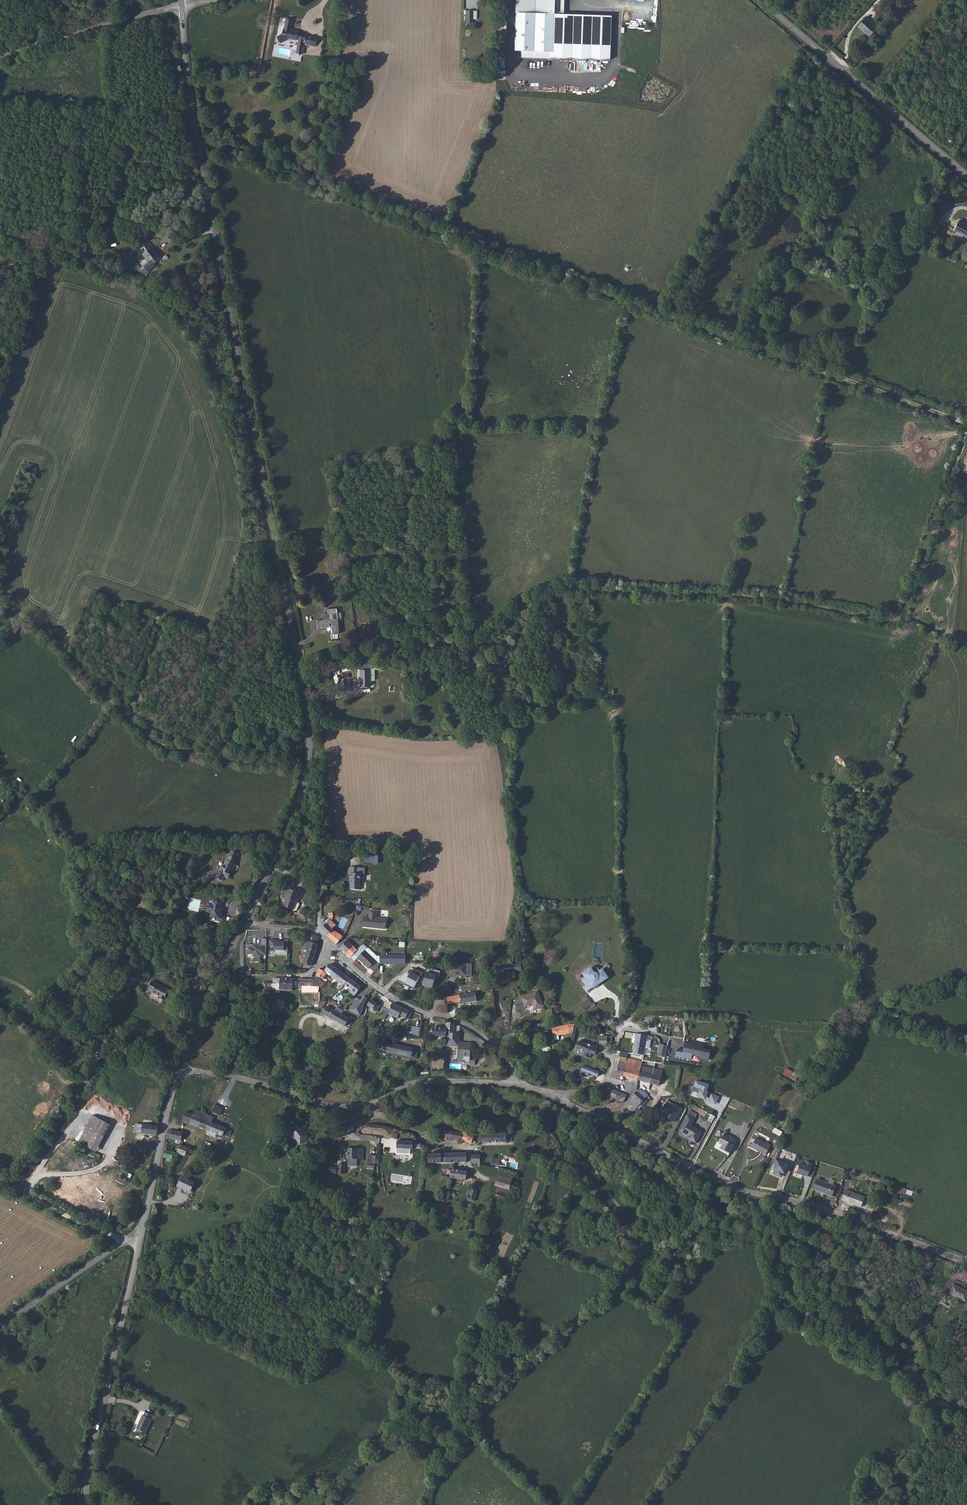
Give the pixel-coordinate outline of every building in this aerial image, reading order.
[(517,15),(516,53),(522,53),(522,60),(551,61),(551,54),(554,54),(555,48),(562,48),(563,16),(565,16),(565,0),(517,0),(517,15)] [(477,22),(477,10),(467,10),(467,22),(477,22)] [(877,28),(866,18),(858,26),(870,37),(877,28)] [(300,49),(302,49),(304,50),(305,43),(293,40),(293,34),(287,34),(286,39),(284,48),(299,50),(300,49)] [(309,44),(305,43),(304,50),(302,50),(302,51),(301,63),(306,64),(308,50),(309,45),(309,44)] [(309,45),(308,50),(308,53),(311,53),(311,55),(318,56),(320,47),(309,45)] [(964,220),(959,230),(965,232),(964,235),(966,237),(966,222),(964,220)] [(939,231),(942,233),(946,235),(947,235),(952,226),(944,222),(941,225),(942,227),(939,231)] [(141,229),(136,230),(138,239),(144,238),(141,229)] [(156,250),(149,242),(144,246),(146,250),(142,254),(148,262),(143,266),(148,271),(155,266),(153,263),(159,258),(154,252),(156,250)] [(340,630),(339,605),(327,606),(327,611),(325,611),(324,616),(318,616),(318,621),(332,621),(333,630),(340,630)] [(360,664),(361,686),(371,686),(371,678),(371,669),(375,669),(386,668),(386,661),(375,662),(375,664),(360,664)] [(334,671),(336,682),(345,680),(343,669),(334,671)] [(231,850),(226,860),(235,864),(237,859),(229,856),(232,851),(231,850)] [(239,854),(232,851),(229,856),(237,859),(239,854)] [(379,863),(379,851),(366,851),(365,862),(379,863)] [(232,872),(236,864),(235,864),(226,860),(223,867),(221,866),(219,872),(217,871),(215,877),(223,881),(224,877),(228,879),(230,874),(229,874),(231,871),(232,872)] [(350,874),(349,889),(360,890),(360,874),(358,874),(358,867),(349,867),(349,874),(350,874)] [(288,901),(285,906),(295,911),(297,910),(300,904),(299,903),(297,902),(298,899),(300,900),(304,893),(296,889),(295,891),(288,888),(285,896),(290,898),(289,901),(288,901)] [(226,924),(227,917),(221,916),(222,912),(220,912),(221,910),(221,909),(222,909),(222,908),(221,908),(222,902),(217,901),(217,900),(216,900),(215,900),(214,900),(214,901),(210,901),(210,904),(209,904),(207,912),(212,913),(212,917),(216,918),(215,920),(221,922),(221,923),(226,924)] [(363,927),(385,929),(386,920),(385,919),(376,918),(377,911),(370,910),(369,917),(364,917),(363,927)] [(235,918),(227,917),(226,924),(233,926),(235,918)] [(327,923),(321,929),(327,935),(326,935),(336,944),(344,937),(339,934),(332,930),(333,929),(336,925),(332,921),(328,924),(327,923)] [(306,939),(312,941),(318,943),(318,941),(320,937),(315,935),(308,932),(307,935),(306,939)] [(261,954),(266,954),(266,938),(260,938),(260,945),(253,945),(253,944),(248,944),(248,954),(253,954),(253,956),(261,956),(261,954)] [(276,940),(269,940),(269,946),(274,946),(274,951),(288,951),(288,940),(284,940),(284,942),(281,942),(281,940),(276,940)] [(340,948),(351,958),(358,949),(347,940),(340,948)] [(303,964),(311,966),(318,944),(306,941),(302,953),(306,955),(303,964)] [(376,963),(380,964),(380,957),(377,957),(368,948),(366,950),(361,945),(358,949),(351,958),(355,961),(358,958),(369,969),(370,968),(376,963)] [(380,964),(405,965),(405,956),(380,955),(380,957),(380,964)] [(376,963),(370,968),(374,972),(379,968),(380,964),(376,963)] [(504,970),(498,971),(499,979),(515,977),(515,972),(522,971),(521,963),(513,964),(514,967),(504,968),(504,970)] [(316,975),(324,979),(327,974),(330,976),(330,975),(337,968),(330,964),(324,972),(319,969),(316,975)] [(467,964),(449,964),(449,976),(467,976),(467,964)] [(337,968),(330,975),(341,984),(344,986),(345,985),(350,978),(337,968)] [(413,990),(422,973),(413,968),(405,986),(413,990)] [(588,991),(593,987),(594,984),(597,982),(600,983),(604,980),(602,978),(606,975),(602,970),(601,971),(599,968),(595,968),(592,970),(590,969),(585,973),(584,975),(586,977),(582,979),(586,986),(585,987),(588,991)] [(420,984),(432,987),(436,975),(426,973),(420,984)] [(281,983),(280,990),(293,991),(294,979),(281,978),(274,978),(274,983),(281,983)] [(320,982),(321,980),(318,978),(317,978),(314,980),(313,980),(311,987),(300,986),(300,988),(302,988),(302,992),(319,992),(320,986),(320,982)] [(362,987),(350,978),(345,985),(351,990),(349,993),(354,996),(355,996),(362,987)] [(169,990),(152,981),(148,989),(153,991),(152,993),(160,997),(160,998),(164,1000),(169,990)] [(537,991),(522,998),(522,999),(515,1002),(519,1011),(526,1007),(532,1004),(535,1010),(544,1006),(537,991)] [(448,997),(448,1004),(461,1002),(461,1004),(477,1001),(476,992),(448,997)] [(358,998),(350,1010),(361,1016),(363,1011),(364,1003),(368,999),(364,996),(361,1000),(358,998)] [(381,1005),(372,999),(368,1005),(377,1012),(381,1005)] [(589,999),(582,1003),(586,1009),(592,1004),(589,999)] [(413,1013),(393,1003),(388,1014),(399,1019),(400,1016),(409,1020),(413,1013)] [(337,1007),(335,1010),(327,1006),(323,1014),(346,1027),(348,1023),(351,1025),(353,1020),(342,1014),(344,1011),(337,1007)] [(455,1023),(448,1022),(447,1027),(447,1033),(448,1033),(454,1034),(455,1026),(455,1023)] [(575,1025),(571,1025),(552,1029),(555,1040),(559,1039),(558,1035),(573,1032),(575,1025)] [(413,1026),(412,1032),(411,1032),(410,1035),(420,1036),(421,1027),(413,1026)] [(455,1026),(454,1034),(448,1033),(447,1046),(459,1047),(458,1055),(454,1055),(453,1058),(457,1058),(457,1062),(469,1063),(469,1065),(475,1066),(475,1056),(470,1056),(472,1044),(462,1043),(459,1043),(461,1026),(455,1026)] [(433,1036),(446,1037),(447,1033),(447,1027),(444,1027),(444,1028),(433,1027),(433,1036)] [(636,1038),(633,1054),(644,1055),(647,1035),(646,1035),(638,1034),(636,1034),(635,1038),(636,1038)] [(607,1045),(608,1036),(601,1035),(600,1044),(607,1045)] [(61,1046),(64,1042),(59,1038),(56,1041),(61,1046)] [(598,1048),(580,1041),(576,1049),(584,1052),(583,1056),(590,1058),(592,1053),(595,1055),(598,1048)] [(677,1049),(675,1057),(691,1061),(692,1055),(700,1057),(699,1061),(708,1063),(711,1051),(702,1049),(703,1045),(685,1041),(684,1050),(677,1049)] [(417,1058),(419,1050),(386,1042),(384,1051),(417,1058)] [(622,1055),(622,1057),(627,1058),(626,1062),(642,1065),(643,1061),(630,1059),(630,1057),(622,1055)] [(623,1076),(626,1062),(627,1058),(622,1057),(620,1057),(619,1061),(620,1061),(616,1074),(623,1076)] [(642,1065),(626,1062),(623,1076),(638,1080),(642,1066),(642,1065)] [(600,1072),(583,1066),(582,1070),(598,1077),(600,1072)] [(642,1066),(638,1080),(659,1086),(663,1071),(642,1066)] [(799,1076),(786,1068),(783,1074),(795,1081),(799,1076)] [(710,1096),(709,1098),(717,1101),(719,1097),(711,1093),(707,1091),(709,1085),(697,1081),(697,1082),(695,1081),(692,1091),(701,1094),(700,1097),(704,1098),(705,1095),(710,1096)] [(610,1090),(608,1089),(605,1092),(608,1093),(607,1094),(615,1098),(614,1098),(616,1099),(616,1100),(616,1101),(617,1101),(617,1102),(618,1102),(619,1102),(620,1101),(623,1103),(627,1095),(611,1088),(610,1090)] [(639,1089),(637,1091),(645,1099),(648,1095),(644,1091),(639,1089)] [(637,1103),(633,1107),(631,1109),(634,1112),(641,1103),(645,1099),(637,1091),(632,1096),(634,1097),(632,1099),(637,1103)] [(632,1096),(629,1103),(633,1107),(637,1103),(632,1099),(634,1097),(632,1096)] [(666,1112),(664,1115),(675,1121),(682,1109),(667,1100),(662,1110),(666,1112)] [(217,1113),(215,1117),(228,1123),(230,1118),(221,1114),(224,1107),(216,1103),(213,1111),(217,1113)] [(182,1119),(198,1125),(204,1112),(194,1108),(193,1110),(191,1109),(190,1109),(189,1110),(189,1112),(186,1110),(182,1119)] [(204,1112),(198,1125),(223,1136),(225,1132),(231,1134),(232,1131),(226,1128),(228,1123),(215,1117),(213,1116),(204,1112)] [(688,1115),(682,1126),(683,1126),(684,1130),(683,1132),(689,1136),(688,1138),(691,1139),(690,1140),(696,1143),(702,1132),(701,1130),(692,1125),(695,1118),(688,1115)] [(77,1144),(85,1148),(101,1121),(93,1117),(77,1144)] [(85,1148),(87,1150),(94,1153),(109,1126),(101,1121),(85,1148)] [(158,1126),(136,1124),(135,1133),(157,1135),(158,1126)] [(309,1137),(298,1124),(288,1132),(290,1135),(292,1134),(301,1144),(309,1137)] [(461,1141),(467,1142),(469,1134),(470,1129),(463,1127),(462,1133),(461,1141)] [(461,1141),(462,1133),(441,1129),(441,1139),(447,1140),(447,1138),(461,1141)] [(167,1138),(181,1141),(183,1133),(169,1130),(167,1138)] [(485,1134),(482,1134),(482,1143),(512,1142),(512,1132),(498,1133),(498,1134),(485,1134)] [(732,1138),(724,1133),(719,1143),(722,1145),(721,1148),(721,1149),(725,1151),(726,1151),(730,1153),(734,1145),(729,1143),(732,1138)] [(467,1142),(467,1143),(472,1144),(472,1143),(473,1144),(474,1144),(475,1143),(476,1142),(475,1141),(474,1140),(473,1140),(474,1135),(469,1134),(467,1142)] [(751,1147),(766,1155),(771,1146),(756,1138),(751,1147)] [(421,1148),(422,1143),(414,1142),(405,1141),(405,1143),(403,1142),(403,1141),(397,1141),(397,1149),(403,1149),(403,1148),(405,1148),(405,1149),(413,1149),(413,1147),(421,1148)] [(179,1148),(178,1153),(185,1156),(188,1148),(180,1145),(179,1148)] [(363,1159),(363,1148),(349,1148),(348,1166),(358,1166),(358,1159),(363,1159)] [(96,1162),(99,1156),(94,1153),(87,1150),(83,1156),(96,1162)] [(173,1159),(175,1152),(165,1150),(164,1157),(173,1159)] [(297,1158),(302,1153),(299,1150),(294,1155),(297,1158)] [(305,1156),(302,1153),(297,1158),(300,1161),(305,1156)] [(429,1163),(467,1162),(466,1153),(462,1153),(428,1154),(429,1163)] [(477,1166),(480,1167),(481,1155),(472,1155),(471,1162),(475,1163),(477,1163),(477,1166)] [(788,1165),(775,1160),(774,1165),(776,1165),(774,1170),(776,1170),(774,1175),(780,1177),(781,1172),(784,1173),(788,1165)] [(800,1163),(797,1173),(804,1176),(804,1175),(812,1178),(816,1167),(812,1166),(813,1163),(806,1161),(805,1165),(800,1163)] [(466,1180),(468,1172),(452,1169),(451,1170),(451,1175),(450,1177),(466,1180)] [(495,1186),(510,1190),(515,1174),(500,1169),(495,1186)] [(182,1177),(178,1186),(191,1192),(195,1183),(182,1177)] [(817,1179),(813,1189),(832,1196),(836,1186),(832,1185),(829,1183),(817,1179)] [(913,1192),(896,1185),(894,1189),(912,1196),(913,1192)] [(510,1190),(498,1187),(495,1197),(506,1200),(507,1195),(508,1195),(510,1190)] [(842,1200),(861,1207),(865,1197),(846,1190),(842,1200)] [(953,1284),(949,1294),(966,1301),(966,1298),(966,1291),(953,1284)] [(156,1421),(157,1417),(145,1412),(144,1415),(143,1415),(137,1428),(138,1429),(136,1433),(137,1435),(141,1437),(143,1436),(145,1432),(146,1433),(152,1419),(156,1421)]
